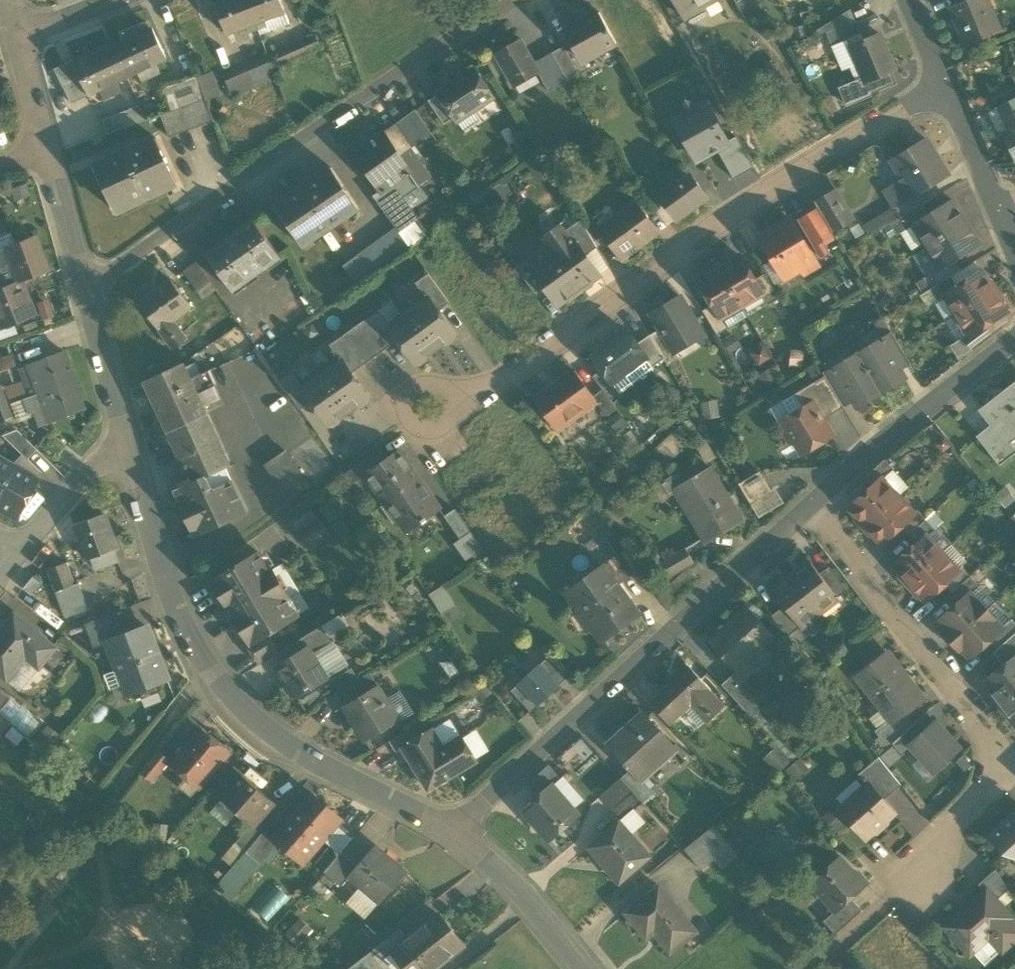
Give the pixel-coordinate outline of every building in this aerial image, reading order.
[(258,29),(247,0),(226,0),(215,4),(226,34),(252,24),(255,30),(258,29)] [(258,29),(267,26),(265,20),(285,12),(280,0),(247,0),(258,29)] [(682,12),(700,3),(701,5),(709,0),(675,0),(682,12)] [(744,23),(764,12),(757,0),(741,0),(738,2),(734,4),(744,23)] [(964,44),(1000,30),(993,14),(988,16),(982,0),(967,0),(961,2),(948,8),(964,44)] [(705,12),(701,5),(700,3),(682,12),(687,22),(705,12)] [(820,34),(826,32),(855,20),(850,9),(818,30),(820,34)] [(289,24),(285,12),(265,20),(267,26),(269,31),(289,24)] [(600,12),(586,20),(589,25),(603,17),(600,12)] [(566,31),(584,63),(618,44),(603,17),(589,25),(586,20),(566,31)] [(124,40),(152,26),(148,19),(120,31),(124,40)] [(832,46),(833,45),(847,40),(861,34),(855,20),(826,32),(832,46)] [(124,40),(113,45),(127,76),(137,71),(155,63),(166,57),(152,26),(124,40)] [(863,78),(865,82),(887,72),(895,69),(880,34),(850,46),(857,63),(863,78)] [(316,35),(268,55),(272,67),(321,46),(316,35)] [(494,51),(514,87),(537,74),(532,64),(518,38),(494,51)] [(847,40),(833,45),(842,69),(857,63),(850,46),(847,40)] [(116,81),(127,76),(113,45),(73,63),(88,94),(98,89),(116,81)] [(563,46),(552,52),(567,79),(578,73),(563,46)] [(547,91),(567,79),(552,52),(532,64),(537,74),(547,91)] [(223,75),(228,87),(272,67),(268,55),(223,75)] [(67,94),(71,102),(88,94),(73,63),(57,71),(67,94)] [(160,72),(155,63),(137,71),(141,81),(160,72)] [(276,76),(272,67),(228,87),(231,96),(276,76)] [(439,94),(454,117),(470,106),(473,110),(473,109),(473,110),(476,110),(484,105),(484,103),(484,102),(493,96),(475,69),(439,94)] [(205,98),(206,99),(219,94),(211,72),(197,77),(205,98)] [(891,83),(887,72),(865,82),(863,78),(840,88),(847,105),(871,95),(869,92),(891,83)] [(163,88),(171,111),(205,98),(197,77),(197,75),(163,88)] [(120,91),(116,81),(98,89),(103,99),(120,91)] [(429,100),(444,124),(454,117),(439,94),(429,100)] [(206,99),(205,98),(171,111),(161,115),(169,137),(214,120),(206,99)] [(999,106),(1000,109),(1009,130),(1010,130),(1003,134),(1014,160),(1014,99),(999,106)] [(675,119),(697,161),(717,150),(716,149),(726,143),(726,142),(704,103),(675,119)] [(456,120),(473,110),(470,106),(454,117),(456,120)] [(1000,109),(999,106),(988,112),(999,135),(1003,134),(1010,130),(1009,130),(1000,109)] [(395,124),(410,148),(410,147),(431,133),(415,109),(395,124)] [(103,120),(108,134),(148,120),(144,111),(131,116),(129,111),(103,120)] [(384,132),(400,155),(410,148),(395,124),(384,132)] [(391,183),(392,184),(411,171),(400,155),(384,132),(384,131),(354,153),(380,191),(391,183)] [(717,150),(722,158),(742,147),(736,136),(726,142),(726,143),(716,149),(717,150)] [(94,166),(115,210),(176,181),(156,137),(94,166)] [(912,196),(913,196),(927,187),(948,174),(926,139),(891,161),(902,179),(912,196)] [(410,147),(410,148),(400,155),(411,171),(392,184),(401,197),(430,177),(410,147)] [(722,158),(733,179),(753,167),(742,147),(722,158)] [(275,205),(302,246),(359,207),(331,167),(275,205)] [(659,195),(677,219),(706,198),(690,176),(678,185),(676,183),(659,195)] [(885,190),(894,207),(912,196),(902,179),(885,190)] [(26,183),(10,189),(14,201),(30,196),(26,183)] [(375,196),(400,231),(417,218),(401,197),(392,184),(391,183),(380,191),(375,196)] [(894,207),(901,217),(920,205),(933,198),(927,187),(913,196),(912,196),(894,207)] [(815,203),(818,207),(828,225),(838,220),(841,225),(852,218),(836,191),(815,203)] [(913,225),(926,246),(966,222),(952,200),(927,216),(913,224),(913,225)] [(603,233),(621,259),(657,233),(637,205),(626,213),(624,211),(600,228),(603,233)] [(927,216),(920,205),(901,217),(890,224),(897,235),(913,225),(913,224),(927,216)] [(834,235),(828,225),(818,207),(797,220),(813,247),(834,235)] [(901,217),(894,207),(863,226),(870,236),(890,224),(901,217)] [(781,258),(791,275),(815,261),(790,218),(759,236),(774,262),(781,258)] [(205,254),(231,290),(278,257),(252,220),(205,254)] [(574,239),(586,255),(597,247),(581,220),(567,230),(574,239)] [(979,244),(966,222),(926,246),(939,267),(940,268),(954,260),(979,244)] [(544,241),(553,254),(574,239),(567,230),(566,230),(564,227),(544,241)] [(357,256),(371,276),(410,248),(396,228),(357,256)] [(14,243),(10,232),(0,236),(0,249),(14,243)] [(15,282),(46,269),(34,236),(14,243),(0,249),(0,288),(15,282)] [(574,239),(553,254),(579,290),(600,275),(586,255),(574,239)] [(558,305),(579,290),(553,254),(533,269),(532,269),(544,285),(558,305)] [(739,255),(719,267),(742,306),(761,294),(762,294),(754,280),(739,255)] [(371,276),(357,256),(343,266),(357,286),(371,276)] [(781,258),(774,262),(784,279),(791,275),(781,258)] [(516,266),(534,292),(544,285),(532,269),(533,269),(526,259),(516,266)] [(930,289),(930,288),(951,276),(960,270),(954,260),(940,268),(939,267),(923,278),(930,289)] [(211,281),(197,261),(183,271),(197,291),(211,281)] [(721,318),(722,318),(742,306),(719,267),(698,280),(713,305),(721,318)] [(944,295),(956,315),(994,291),(982,271),(957,286),(943,294),(944,295)] [(428,298),(438,311),(449,302),(428,273),(415,283),(427,298),(428,298)] [(761,294),(767,305),(779,298),(764,274),(754,280),(762,294),(761,294)] [(957,286),(951,276),(930,288),(937,300),(944,295),(943,294),(957,286)] [(138,302),(159,330),(173,320),(191,307),(171,279),(138,302)] [(15,282),(0,288),(0,327),(13,322),(31,314),(22,290),(19,292),(15,282)] [(1007,312),(994,291),(956,315),(968,334),(968,335),(985,325),(1007,312)] [(660,329),(672,350),(673,349),(702,332),(680,297),(651,314),(660,329)] [(415,362),(421,363),(426,360),(427,354),(443,342),(449,343),(453,340),(454,334),(438,311),(428,298),(427,298),(390,325),(389,326),(399,339),(415,362)] [(49,300),(36,303),(40,321),(53,318),(49,300)] [(703,311),(717,335),(728,328),(722,318),(721,318),(713,305),(703,311)] [(748,316),(742,306),(722,318),(728,328),(748,316)] [(379,309),(343,335),(363,365),(399,339),(389,326),(390,325),(379,309)] [(159,330),(173,349),(187,338),(173,320),(159,330)] [(18,334),(13,322),(0,327),(0,341),(18,334)] [(964,336),(973,349),(992,335),(985,325),(968,335),(968,334),(964,336)] [(660,329),(649,335),(664,359),(668,366),(679,359),(673,349),(672,350),(660,329)] [(612,382),(645,358),(646,357),(637,344),(627,331),(593,356),(602,369),(612,382)] [(882,339),(894,359),(904,353),(892,333),(882,339)] [(351,373),(363,365),(343,335),(329,345),(341,361),(342,360),(351,373)] [(652,367),(664,359),(649,335),(637,344),(646,357),(645,358),(652,367)] [(882,339),(858,353),(881,392),(905,378),(894,359),(882,339)] [(11,352),(0,357),(0,372),(16,366),(11,352)] [(42,406),(48,422),(84,408),(78,392),(75,393),(66,369),(69,368),(63,352),(26,366),(32,382),(35,381),(45,405),(42,406)] [(857,406),(881,392),(858,353),(834,368),(848,392),(857,406)] [(894,359),(905,378),(915,371),(904,353),(894,359)] [(652,367),(645,358),(612,382),(620,393),(653,369),(652,367)] [(341,361),(322,374),(348,411),(357,405),(362,406),(367,402),(368,397),(351,373),(342,360),(341,361)] [(208,370),(190,378),(183,362),(145,380),(168,431),(207,413),(204,407),(197,394),(214,386),(216,385),(208,370)] [(32,382),(26,366),(18,369),(22,381),(26,392),(28,397),(22,399),(27,414),(32,412),(33,417),(37,426),(48,422),(42,406),(45,405),(35,381),(32,382)] [(824,374),(825,376),(825,375),(838,398),(848,392),(834,368),(824,374)] [(593,376),(602,389),(610,400),(620,393),(612,382),(602,369),(593,376)] [(279,380),(300,409),(312,401),(303,388),(304,387),(292,370),(279,380)] [(534,399),(557,430),(596,402),(597,401),(593,396),(574,370),(534,399)] [(340,417),(348,411),(322,374),(304,387),(303,388),(312,401),(328,424),(334,425),(339,422),(340,417)] [(838,398),(825,376),(803,389),(811,403),(812,402),(823,419),(843,407),(838,398)] [(26,392),(22,381),(4,387),(8,399),(26,392)] [(1005,438),(1014,430),(1014,385),(983,410),(995,426),(1005,438)] [(220,399),(214,386),(197,394),(204,407),(220,399)] [(616,408),(610,400),(602,389),(593,396),(597,401),(596,402),(607,416),(616,408)] [(783,401),(791,415),(811,403),(803,389),(795,393),(795,394),(783,401)] [(10,418),(0,390),(0,422),(10,418)] [(838,398),(843,407),(847,412),(857,406),(848,392),(838,398)] [(27,414),(22,399),(10,403),(17,423),(33,417),(32,412),(27,414)] [(812,402),(811,403),(791,415),(781,420),(787,430),(786,435),(789,441),(794,442),(802,454),(833,436),(823,419),(812,402)] [(189,477),(191,482),(207,475),(225,466),(230,464),(207,413),(168,431),(189,477)] [(999,465),(1014,452),(1014,451),(1007,441),(1005,438),(995,426),(979,439),(999,465)] [(24,457),(26,459),(36,449),(16,429),(1,435),(24,457)] [(1007,441),(1014,436),(1014,430),(1005,438),(1007,441)] [(355,466),(362,477),(366,474),(365,473),(388,457),(381,448),(355,466)] [(264,465),(288,501),(309,486),(285,450),(264,465)] [(366,474),(386,503),(419,479),(399,450),(388,457),(365,473),(366,474)] [(24,457),(14,468),(35,480),(40,472),(26,459),(24,457)] [(861,480),(869,489),(882,478),(883,478),(894,469),(885,459),(861,480)] [(35,480),(14,468),(0,460),(0,508),(15,516),(35,480)] [(225,466),(207,475),(213,488),(232,480),(225,466)] [(345,474),(352,484),(362,477),(355,466),(345,473),(345,474)] [(685,508),(705,542),(741,521),(709,468),(683,484),(679,486),(690,504),(685,508)] [(894,469),(883,478),(898,495),(909,486),(894,469)] [(738,484),(751,504),(771,492),(759,471),(738,484)] [(667,478),(674,489),(679,486),(683,484),(677,473),(667,478)] [(247,513),(232,480),(213,488),(207,475),(191,482),(189,477),(172,485),(195,537),(247,513)] [(849,508),(865,526),(898,495),(883,478),(882,478),(869,489),(849,508)] [(440,509),(419,479),(386,503),(407,532),(423,521),(424,522),(427,520),(426,518),(440,509)] [(690,504),(679,486),(674,489),(685,508),(690,504)] [(994,495),(1005,510),(1014,502),(1014,499),(1006,486),(994,495)] [(774,490),(771,492),(751,504),(758,516),(781,502),(774,490)] [(913,512),(898,495),(865,526),(881,543),(900,526),(914,513),(913,512)] [(286,515),(310,549),(330,536),(306,501),(286,515)] [(444,516),(460,539),(470,531),(454,508),(444,516)] [(900,526),(908,535),(926,519),(917,509),(913,512),(914,513),(900,526)] [(90,558),(95,570),(117,562),(112,550),(116,548),(103,514),(73,526),(86,560),(90,558)] [(935,528),(926,519),(908,535),(916,544),(926,535),(927,536),(935,528)] [(927,536),(942,552),(951,544),(936,527),(935,528),(927,536)] [(470,531),(460,539),(454,543),(466,561),(483,549),(470,531)] [(609,540),(619,554),(627,548),(617,534),(609,540)] [(893,565),(909,583),(942,552),(927,536),(926,535),(916,544),(893,565)] [(951,544),(942,552),(958,569),(961,566),(967,561),(951,544)] [(603,565),(618,585),(642,567),(627,548),(619,554),(603,565)] [(655,566),(663,580),(692,563),(684,549),(655,566)] [(958,569),(942,552),(909,583),(925,600),(944,583),(958,570),(958,569)] [(250,642),(251,643),(268,633),(297,615),(286,597),(288,596),(272,570),(270,571),(259,553),(213,581),(250,642)] [(811,562),(792,577),(819,611),(838,597),(819,573),(811,562)] [(283,563),(272,570),(288,596),(286,597),(297,615),(310,607),(283,563)] [(48,571),(56,591),(74,585),(66,564),(48,571)] [(591,627),(601,641),(638,614),(618,585),(603,565),(566,593),(577,608),(582,605),(595,624),(591,627)] [(819,573),(838,597),(847,589),(829,566),(819,573)] [(944,583),(952,592),(970,576),(961,566),(958,569),(958,570),(944,583)] [(979,585),(970,576),(952,592),(961,601),(970,592),(971,593),(979,585)] [(23,588),(31,595),(41,584),(33,577),(23,588)] [(800,626),(819,611),(792,577),(773,591),(784,605),(800,626)] [(56,591),(66,618),(89,609),(79,583),(74,585),(56,591)] [(444,613),(456,605),(444,585),(429,594),(441,615),(444,613)] [(971,593),(987,610),(995,602),(979,585),(971,593)] [(946,638),(950,643),(987,610),(971,593),(970,592),(961,601),(937,622),(949,635),(946,638)] [(995,602),(987,610),(1002,627),(1011,618),(995,602)] [(456,605),(444,613),(449,623),(464,615),(458,604),(456,605)] [(577,608),(591,627),(595,624),(582,605),(577,608)] [(771,616),(787,637),(800,626),(784,605),(771,616)] [(709,642),(736,671),(773,638),(745,608),(709,642)] [(1002,627),(987,610),(950,643),(955,647),(957,644),(969,658),(989,640),(1003,627),(1002,627)] [(85,623),(94,648),(108,643),(107,641),(123,635),(114,612),(85,623)] [(7,680),(25,657),(27,655),(41,666),(56,648),(14,613),(0,631),(0,675),(7,680)] [(331,641),(334,639),(349,630),(339,614),(321,625),(331,641)] [(997,649),(1014,632),(1014,623),(1011,618),(1002,627),(1003,627),(989,640),(997,649)] [(281,650),(287,659),(307,647),(311,653),(331,641),(321,625),(281,650)] [(157,689),(155,683),(167,678),(147,626),(123,635),(107,641),(108,643),(118,669),(124,685),(127,694),(140,689),(142,695),(157,689)] [(997,649),(993,652),(1004,666),(1014,657),(1014,632),(997,649)] [(246,644),(258,664),(279,651),(268,633),(251,643),(250,642),(246,644)] [(334,639),(331,641),(311,653),(325,677),(349,663),(334,639)] [(276,666),(294,696),(325,677),(311,653),(307,647),(287,659),(276,666)] [(890,718),(891,719),(902,710),(921,695),(887,652),(857,675),(890,718)] [(27,655),(25,657),(39,668),(41,666),(27,655)] [(512,689),(531,710),(569,675),(550,655),(512,689)] [(25,657),(7,680),(20,691),(39,668),(25,657)] [(1000,704),(1014,692),(1014,657),(1004,666),(983,682),(1000,704)] [(694,702),(710,719),(724,706),(709,689),(710,687),(686,661),(675,671),(678,675),(658,694),(679,716),(690,706),(694,702)] [(331,680),(338,690),(358,678),(352,667),(331,680)] [(124,685),(118,669),(104,674),(110,690),(124,685)] [(335,692),(344,706),(378,686),(369,671),(358,678),(338,690),(335,692)] [(721,683),(751,716),(761,707),(731,674),(721,683)] [(344,706),(365,741),(397,721),(385,701),(387,700),(386,698),(378,686),(344,706)] [(11,696),(0,687),(0,709),(11,696)] [(386,698),(387,700),(385,701),(397,721),(414,711),(401,689),(386,698)] [(1000,704),(1014,723),(1014,692),(1000,704)] [(649,702),(670,724),(679,716),(658,694),(649,702)] [(902,710),(906,715),(924,701),(921,695),(902,710)] [(694,702),(690,706),(706,723),(710,719),(694,702)] [(893,743),(902,735),(914,724),(906,715),(902,710),(891,719),(890,718),(874,731),(887,748),(893,743)] [(632,769),(642,780),(642,779),(676,749),(644,713),(610,744),(632,769)] [(8,723),(0,716),(0,733),(8,723)] [(450,718),(432,729),(440,741),(443,739),(448,747),(462,738),(450,718)] [(919,719),(914,724),(902,735),(910,744),(927,728),(919,719)] [(910,745),(934,771),(959,748),(935,721),(927,728),(910,744),(910,745)] [(63,737),(48,725),(34,741),(49,753),(63,737)] [(389,741),(395,751),(402,747),(419,737),(413,727),(389,741)] [(186,777),(199,788),(229,753),(201,728),(170,764),(186,777)] [(402,747),(427,788),(475,759),(462,738),(448,747),(443,739),(440,741),(432,729),(419,737),(402,747)] [(477,729),(462,738),(475,759),(490,750),(477,729)] [(893,743),(901,753),(910,745),(910,744),(902,735),(893,743)] [(141,772),(151,781),(169,760),(159,751),(141,772)] [(868,784),(882,800),(901,785),(878,756),(858,774),(868,785),(868,784)] [(527,785),(538,798),(552,787),(552,788),(562,780),(549,765),(527,785)] [(632,769),(621,778),(633,791),(643,802),(654,792),(642,779),(642,780),(632,769)] [(253,822),(255,823),(258,818),(273,802),(242,775),(224,797),(240,810),(253,822)] [(199,788),(186,777),(178,786),(191,797),(199,788)] [(600,797),(612,810),(633,791),(621,778),(600,797)] [(840,809),(865,837),(874,829),(875,831),(886,821),(884,820),(893,812),(882,800),(868,784),(868,785),(840,809)] [(525,810),(550,839),(576,815),(552,788),(552,787),(538,798),(525,810)] [(899,787),(890,795),(904,811),(899,815),(914,833),(930,820),(914,801),(905,809),(900,802),(907,797),(899,787)] [(643,802),(633,791),(612,810),(622,821),(643,802)] [(226,826),(240,810),(224,797),(210,812),(226,826)] [(285,848),(302,863),(322,840),(336,824),(338,822),(309,797),(273,838),(279,843),(285,848)] [(43,820),(38,815),(30,812),(25,824),(39,829),(43,820)] [(1014,856),(1014,813),(1011,817),(1010,817),(1001,825),(1002,826),(990,837),(1004,853),(1008,849),(1014,856)] [(235,842),(246,852),(264,831),(267,826),(258,818),(255,823),(253,822),(235,842)] [(168,825),(153,823),(151,839),(166,841),(168,825)] [(588,849),(618,884),(648,858),(618,823),(588,849)] [(352,838),(336,824),(322,840),(329,846),(338,854),(352,838)] [(684,851),(701,871),(729,848),(712,828),(684,851)] [(260,864),(271,852),(279,843),(273,838),(264,831),(246,852),(260,864)] [(232,867),(246,852),(235,842),(221,858),(232,867)] [(285,848),(279,843),(271,852),(277,858),(285,848)] [(325,870),(338,854),(329,846),(315,862),(325,870)] [(363,885),(381,900),(405,873),(375,847),(358,867),(349,877),(361,886),(363,885)] [(246,852),(232,867),(214,888),(230,901),(261,865),(260,864),(246,852)] [(324,872),(341,886),(349,877),(358,867),(341,852),(324,872)] [(835,910),(836,911),(851,897),(865,885),(840,857),(824,871),(818,871),(812,876),(812,882),(811,883),(835,910)] [(986,891),(996,901),(1008,890),(995,869),(978,884),(985,892),(986,891)] [(415,899),(424,892),(412,875),(395,888),(403,899),(411,893),(415,899)] [(332,893),(319,881),(313,888),(326,899),(332,893)] [(363,885),(361,886),(346,904),(364,919),(381,900),(363,885)] [(650,928),(670,953),(685,941),(682,938),(692,930),(658,888),(626,914),(642,934),(650,928)] [(969,954),(989,936),(1002,950),(1014,939),(1014,926),(1008,919),(1010,917),(996,901),(986,891),(985,892),(945,927),(969,954)] [(823,921),(836,934),(862,910),(851,897),(836,911),(835,910),(823,921)] [(397,950),(408,964),(404,967),(406,968),(432,968),(463,945),(439,915),(408,939),(396,949),(397,950)] [(314,931),(300,918),(283,935),(297,948),(314,931)] [(377,946),(386,958),(397,950),(396,949),(408,939),(400,928),(377,946)] [(989,936),(969,954),(982,968),(1002,950),(989,936)] [(390,966),(385,959),(386,958),(377,946),(348,968),(386,968),(390,966)] [(404,967),(408,964),(397,950),(386,958),(385,959),(390,966),(392,968),(406,968),(404,967)]
